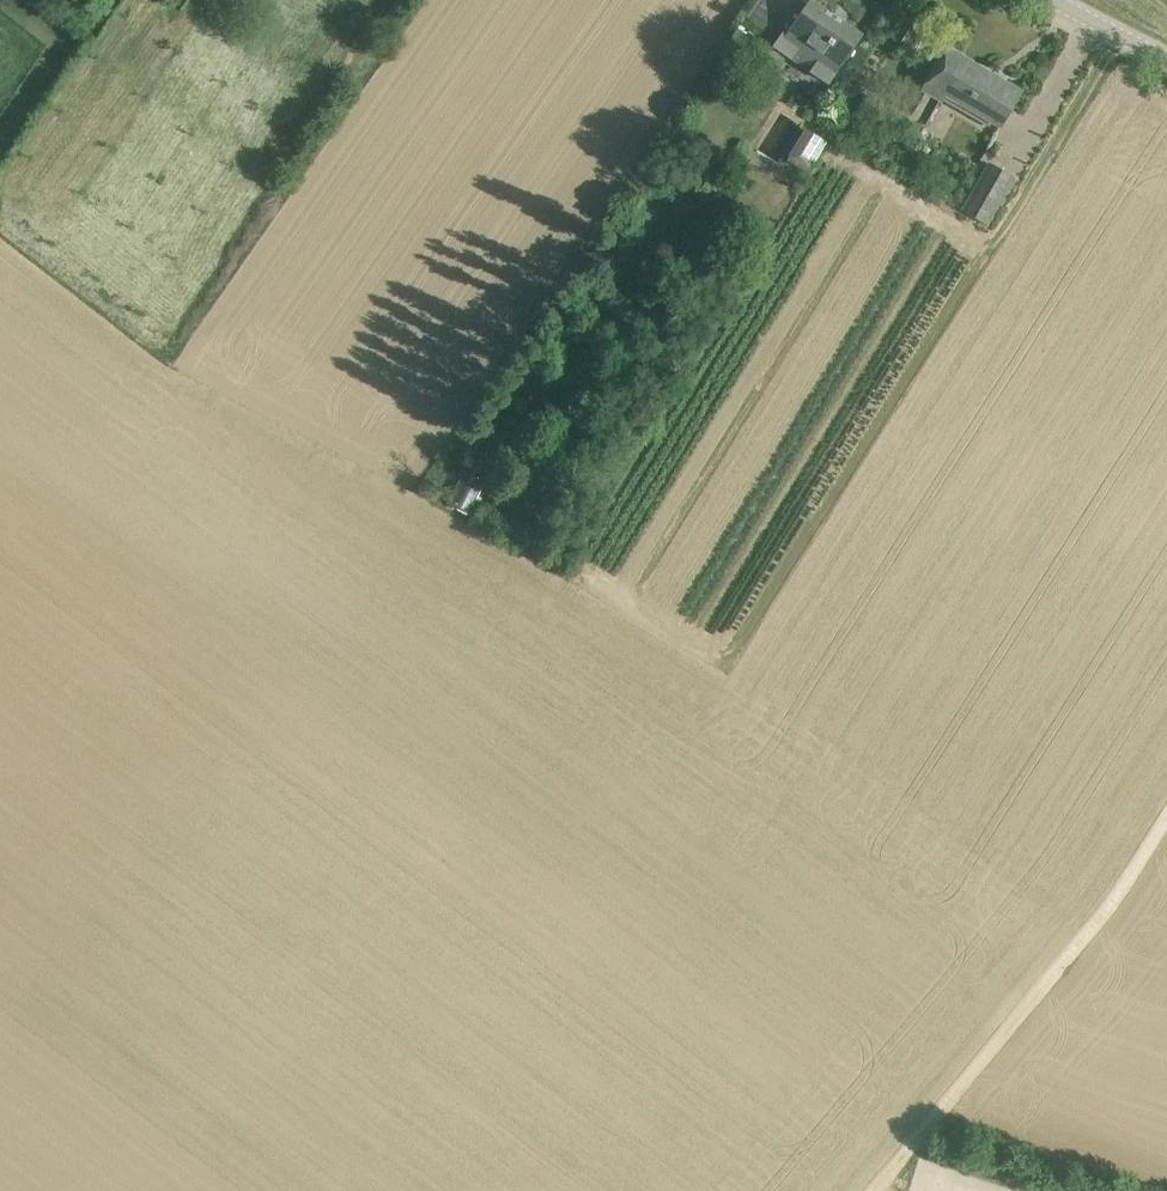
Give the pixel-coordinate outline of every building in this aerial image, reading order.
[(787,9),(774,0),(759,0),(749,15),(773,31),(787,9)] [(773,47),(829,85),(832,81),(841,66),(850,54),(863,34),(812,0),(810,0),(789,31),(785,28),(773,47)] [(990,80),(993,75),(946,48),(923,89),(941,100),(944,93),(1001,126),(1019,93),(998,81),(997,84),(990,80)] [(989,225),(1017,177),(990,162),(963,210),(989,225)] [(466,472),(448,503),(468,514),(486,483),(466,472)]
